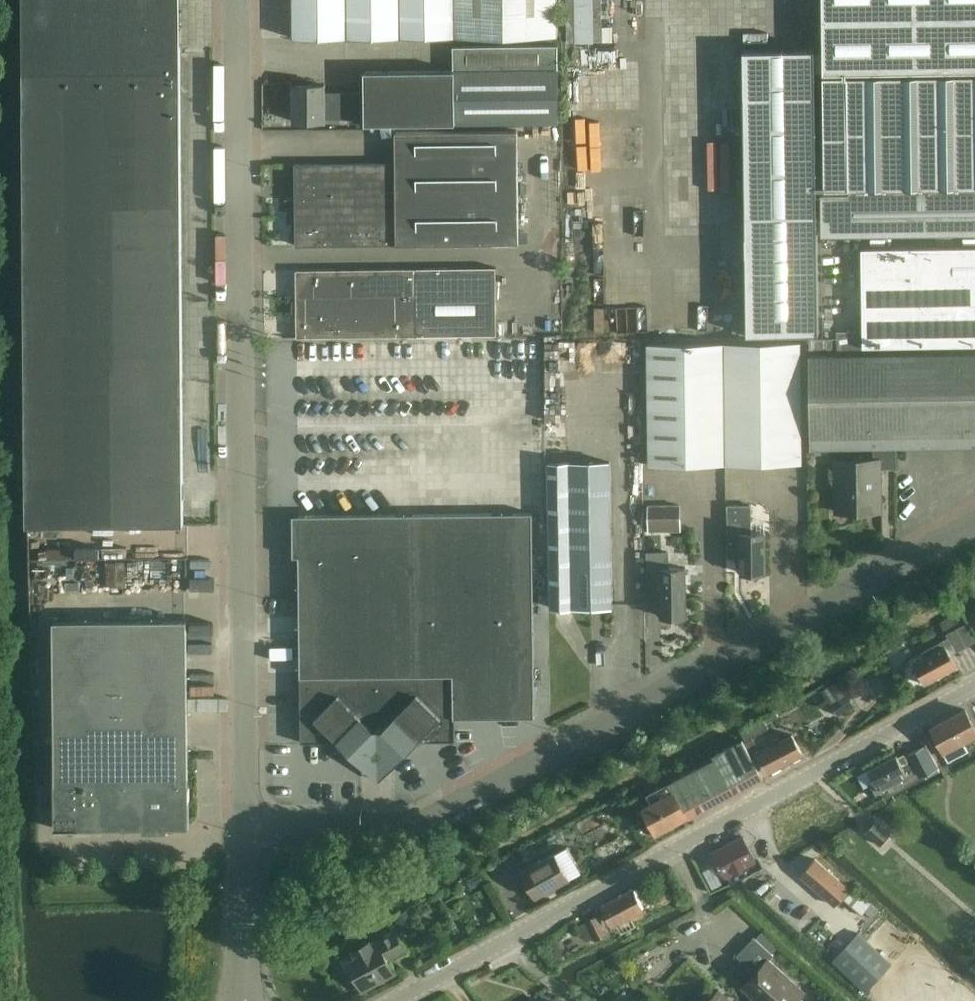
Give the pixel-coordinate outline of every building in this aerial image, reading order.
[(24,111),(181,109),(180,0),(23,0),(24,111)] [(294,38),(558,35),(558,0),(293,0),(294,38)] [(824,71),(965,69),(974,69),(974,0),(823,0),(824,71)] [(364,125),(558,123),(557,45),(453,46),(453,71),(364,72),(364,93),(325,93),(325,86),(294,86),(294,122),(325,121),(325,119),(364,118),(364,125)] [(795,49),(743,50),(744,94),(748,334),(820,333),(817,213),(815,93),(814,49),(795,49)] [(821,192),(822,234),(822,235),(974,232),(974,69),(965,69),(965,74),(824,75),(826,188),(849,187),(849,191),(821,192)] [(184,525),(184,500),(181,109),(24,111),(27,526),(184,525)] [(397,245),(397,244),(519,243),(518,131),(396,132),(396,162),(295,163),(296,245),(397,245)] [(863,249),(864,346),(974,344),(974,247),(863,249)] [(496,267),(296,269),(297,338),(497,335),(496,267)] [(896,436),(974,435),(974,353),(863,354),(862,331),(837,331),(837,355),(810,355),(811,437),(896,436)] [(648,465),(725,464),(724,342),(647,343),(648,465)] [(724,342),(725,464),(802,463),(801,342),(724,342)] [(874,457),(835,458),(836,512),(881,511),(881,468),(882,468),(892,468),(897,468),(896,448),(874,448),(874,457)] [(549,464),(551,555),(552,608),(612,607),(610,463),(549,464)] [(752,504),(728,505),(728,513),(728,521),(728,555),(728,557),(739,557),(741,557),(741,573),(748,572),(756,580),(764,572),(766,572),(766,555),(766,532),(752,532),(752,531),(752,512),(752,504)] [(680,525),(680,505),(648,506),(649,531),(660,531),(660,526),(680,525)] [(533,513),(298,515),(299,555),(301,677),(301,742),(338,742),(361,764),(378,747),(396,764),(419,741),(455,740),(455,718),(499,718),(499,695),(535,695),(533,555),(533,513)] [(648,601),(661,601),(661,616),(668,616),(677,624),(684,616),(686,616),(686,568),(669,568),(669,552),(647,552),(648,601)] [(963,610),(940,621),(948,637),(923,651),(926,656),(913,663),(925,684),(958,666),(947,646),(952,644),(956,652),(974,642),(974,635),(968,622),(969,622),(963,610)] [(189,782),(188,619),(54,620),(55,783),(55,828),(142,828),(142,832),(168,831),(168,827),(190,827),(190,782),(189,782)] [(848,693),(831,705),(838,716),(839,715),(855,704),(848,693)] [(974,732),(974,728),(965,710),(932,727),(944,749),(974,732)] [(776,713),(766,719),(768,723),(779,717),(776,713)] [(764,719),(740,732),(745,741),(752,737),(760,733),(769,728),(764,719)] [(769,741),(771,745),(756,752),(767,773),(803,754),(792,734),(781,740),(779,736),(769,741)] [(651,801),(644,805),(642,806),(657,834),(689,816),(690,818),(764,778),(742,738),(713,754),(715,758),(669,782),(647,794),(651,801)] [(924,774),(926,777),(940,770),(938,767),(926,744),(908,754),(920,776),(924,774)] [(897,754),(868,769),(875,781),(875,782),(879,789),(880,789),(887,785),(890,790),(903,784),(900,778),(907,774),(908,774),(913,771),(904,753),(898,757),(897,754)] [(36,756),(36,768),(37,768),(53,768),(53,756),(36,756)] [(875,782),(867,787),(872,796),(881,791),(880,789),(879,789),(875,782)] [(876,819),(866,831),(881,844),(891,832),(876,819)] [(743,836),(713,852),(726,876),(743,867),(756,860),(743,836)] [(536,898),(570,879),(555,853),(522,871),(536,898)] [(816,859),(801,875),(836,905),(842,897),(842,898),(862,915),(865,911),(872,903),(852,886),(850,889),(816,859)] [(667,887),(655,893),(661,904),(673,897),(667,887)] [(644,908),(633,888),(602,905),(614,925),(631,915),(633,920),(645,914),(643,909),(644,908)] [(401,912),(394,916),(399,926),(412,919),(407,909),(401,912)] [(587,921),(588,923),(596,938),(608,932),(599,914),(587,921)] [(348,975),(353,972),(363,991),(395,974),(387,959),(405,949),(395,929),(371,942),(370,940),(352,949),(353,951),(339,958),(348,975)] [(754,972),(740,987),(756,1000),(798,1000),(807,992),(770,958),(774,954),(755,936),(736,955),(754,972)] [(479,973),(468,980),(472,986),(483,979),(479,973)] [(719,987),(707,1000),(734,1000),(719,987)]
